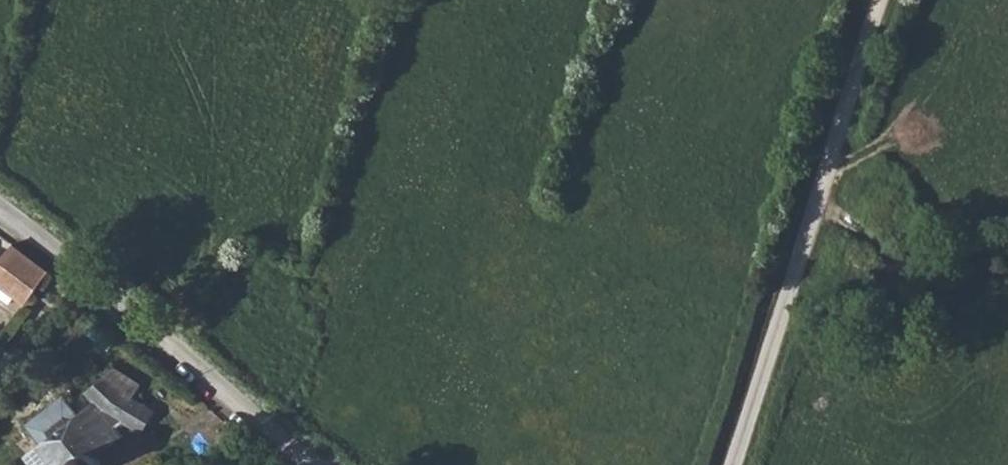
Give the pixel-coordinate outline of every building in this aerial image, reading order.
[(52,267),(16,241),(4,257),(0,256),(0,271),(3,266),(24,280),(19,290),(29,299),(52,267)] [(19,290),(24,280),(3,266),(0,271),(0,290),(15,297),(19,290)] [(126,437),(120,429),(129,423),(146,434),(161,414),(139,398),(147,387),(118,369),(88,390),(96,400),(80,413),(68,396),(31,422),(43,440),(26,453),(34,464),(106,464),(102,455),(126,437)]
